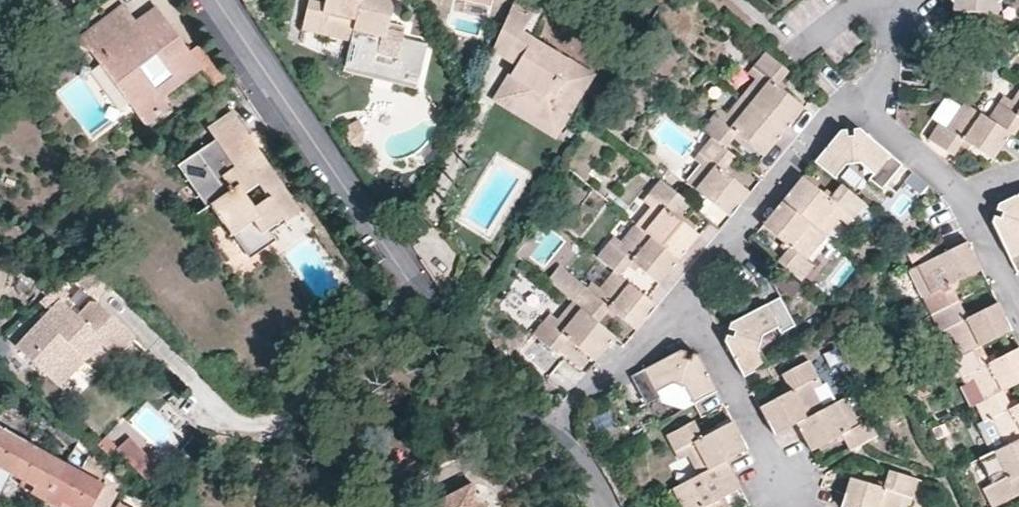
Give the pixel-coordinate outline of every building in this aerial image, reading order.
[(354,31),(361,0),(326,0),(324,5),(309,2),(302,32),(323,37),(326,24),(354,31)] [(354,31),(351,42),(378,48),(376,60),(396,65),(403,34),(387,30),(394,0),(361,0),(354,31)] [(953,5),(952,30),(977,33),(980,16),(987,17),(988,6),(991,5),(997,5),(999,5),(1006,0),(949,0),(953,5)] [(131,11),(123,1),(72,40),(91,50),(95,56),(116,39),(126,50),(144,36),(135,24),(138,21),(131,11)] [(995,18),(997,5),(991,5),(988,6),(987,17),(995,18)] [(514,6),(494,51),(506,59),(514,64),(493,99),(559,139),(599,73),(526,30),(535,16),(514,6)] [(201,69),(155,8),(138,21),(135,24),(144,36),(126,50),(116,39),(95,56),(133,105),(155,89),(139,68),(158,54),(181,84),(201,69)] [(222,67),(202,39),(187,50),(201,69),(207,78),(222,67)] [(791,73),(768,53),(756,68),(764,74),(758,82),(743,100),(785,134),(796,120),(805,108),(780,87),(791,73)] [(181,84),(158,54),(139,68),(155,89),(133,105),(147,125),(171,106),(164,97),(181,84)] [(764,74),(756,68),(750,75),(758,82),(764,74)] [(1012,106),(1008,113),(1000,107),(989,122),(1011,138),(1014,139),(1018,132),(1018,97),(1012,106)] [(774,147),(785,134),(743,100),(729,118),(722,126),(715,120),(704,133),(714,142),(726,152),(738,138),(764,160),(774,147)] [(1000,107),(1008,113),(1012,106),(1004,101),(1000,107)] [(1011,138),(989,122),(964,105),(951,124),(946,131),(938,126),(927,142),(952,159),(963,144),(992,164),(1001,151),(1011,138)] [(236,232),(245,245),(282,214),(277,206),(290,197),(259,152),(237,167),(225,149),(247,134),(232,112),(231,111),(230,111),(229,111),(229,112),(207,127),(213,138),(176,165),(206,206),(209,205),(230,234),(236,232)] [(722,126),(729,118),(721,112),(715,120),(722,126)] [(938,126),(946,131),(951,124),(943,119),(938,126)] [(820,162),(839,179),(855,159),(872,173),(869,178),(881,188),(900,163),(859,129),(849,130),(845,131),(820,162)] [(252,142),(247,134),(225,149),(237,167),(259,152),(252,142)] [(737,160),(726,152),(714,142),(704,155),(710,161),(704,169),(690,187),(712,204),(731,220),(751,195),(739,185),(726,174),(737,160)] [(697,163),(704,169),(710,161),(704,155),(697,163)] [(787,201),(830,235),(844,219),(849,212),(856,217),(868,202),(846,184),(833,200),(806,178),(797,189),(787,201)] [(639,229),(681,263),(692,249),(701,238),(675,215),(685,202),(663,184),(653,196),(660,201),(653,211),(639,229)] [(646,205),(653,211),(660,201),(653,196),(646,205)] [(282,214),(295,204),(290,197),(277,206),(282,214)] [(1018,278),(1018,198),(998,208),(996,214),(993,226),(1018,278)] [(814,255),(830,235),(787,201),(778,213),(768,226),(795,247),(782,264),(790,271),(804,282),(818,266),(810,260),(814,255)] [(296,205),(295,204),(282,214),(285,218),(296,210),(297,209),(297,208),(297,206),(296,205)] [(849,212),(844,219),(851,223),(856,217),(849,212)] [(282,214),(245,245),(251,252),(275,237),(269,228),(285,218),(282,214)] [(618,275),(623,280),(634,266),(662,288),(672,275),(681,263),(639,229),(625,246),(620,252),(613,247),(601,261),(618,275)] [(618,240),(613,247),(620,252),(625,246),(618,240)] [(929,320),(958,305),(949,287),(981,272),(974,258),(967,243),(945,255),(917,269),(927,290),(930,296),(920,301),(929,320)] [(821,262),(814,255),(810,260),(818,266),(821,262)] [(105,284),(85,265),(73,277),(88,293),(96,293),(105,284)] [(580,309),(602,327),(614,314),(640,334),(650,321),(659,309),(650,302),(623,280),(618,275),(605,292),(599,300),(592,294),(580,309)] [(598,287),(592,294),(599,300),(605,292),(598,287)] [(918,296),(920,301),(930,296),(927,290),(918,296)] [(72,311),(56,297),(13,344),(45,373),(71,346),(83,357),(98,341),(101,338),(72,311)] [(114,317),(93,297),(85,297),(76,307),(119,346),(120,347),(132,334),(114,317)] [(763,341),(781,333),(784,338),(798,331),(783,303),(732,328),(730,332),(726,344),(745,382),(769,370),(760,351),(763,341)] [(950,339),(960,359),(979,349),(1010,334),(1004,319),(997,304),(966,320),(958,305),(929,320),(937,335),(946,330),(950,339)] [(619,341),(602,327),(580,309),(577,306),(561,324),(556,330),(550,326),(538,340),(559,357),(571,344),(598,366),(609,353),(619,341)] [(120,347),(119,346),(76,307),(72,311),(101,338),(98,341),(112,353),(113,355),(120,347)] [(555,320),(550,326),(556,330),(561,324),(555,320)] [(941,343),(950,339),(946,330),(937,335),(941,343)] [(815,354),(823,370),(838,363),(831,347),(815,354)] [(1001,394),(1018,385),(1018,353),(1018,351),(988,366),(979,349),(960,359),(952,363),(952,364),(952,365),(959,379),(969,376),(972,384),(982,404),(1001,394)] [(719,396),(700,360),(687,357),(682,355),(632,380),(635,385),(645,405),(659,398),(657,393),(674,384),(686,388),(696,407),(719,396)] [(797,428),(824,415),(814,395),(808,384),(817,380),(810,366),(784,380),(790,395),(760,411),(768,425),(776,439),(797,428)] [(822,391),(817,380),(808,384),(814,395),(822,391)] [(1018,440),(1018,404),(1008,409),(1001,394),(982,404),(974,408),(981,422),(989,418),(994,427),(1004,447),(1018,440)] [(860,431),(855,421),(846,403),(824,415),(797,428),(804,443),(810,456),(841,441),(849,456),(862,449),(876,442),(869,427),(860,431)] [(864,418),(855,421),(860,431),(869,427),(864,418)] [(985,431),(994,427),(989,418),(981,422),(985,431)] [(700,479),(727,465),(749,454),(740,437),(734,425),(704,441),(695,426),(669,440),(677,455),(685,451),(690,460),(700,479)] [(9,472),(25,444),(0,430),(0,467),(9,472)] [(160,468),(125,432),(112,445),(147,481),(160,468)] [(986,490),(995,506),(1018,495),(1018,489),(1014,478),(1018,475),(1018,440),(1004,447),(982,458),(991,478),(995,486),(986,490)] [(46,492),(62,464),(25,444),(9,472),(27,482),(46,492)] [(681,464),(690,460),(685,451),(677,455),(681,464)] [(62,464),(46,492),(70,506),(72,506),(91,506),(102,486),(62,464)] [(742,494),(735,479),(727,465),(700,479),(680,490),(689,506),(717,506),(742,494)] [(886,474),(880,493),(848,482),(842,498),(840,506),(897,506),(900,498),(909,501),(915,484),(886,474)] [(983,483),(986,490),(995,486),(991,478),(983,483)] [(480,498),(472,485),(450,496),(446,489),(413,506),(485,506),(480,498)] [(897,506),(908,506),(909,501),(900,498),(897,506)]
